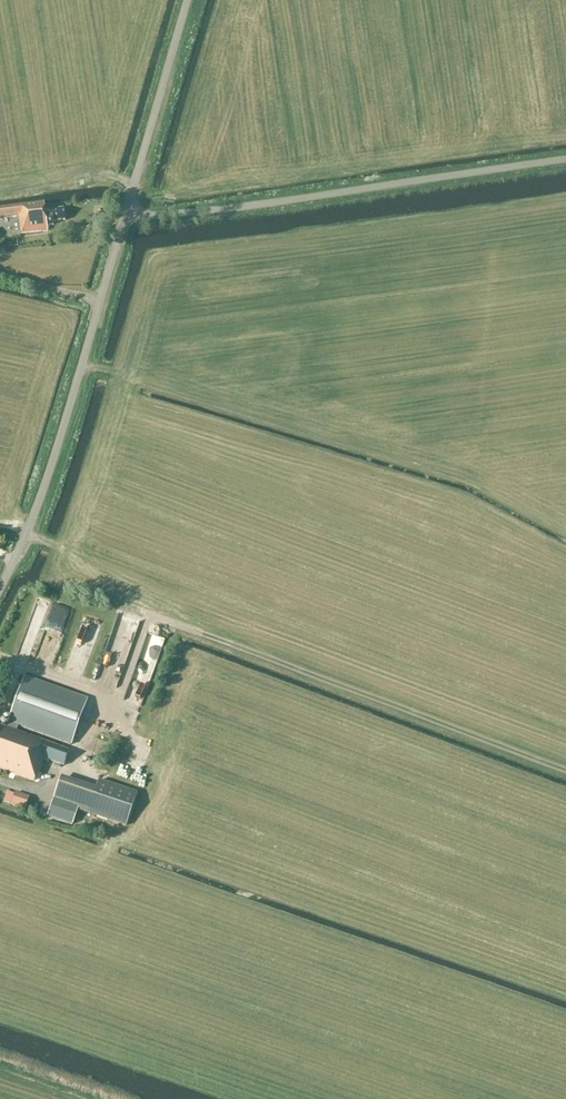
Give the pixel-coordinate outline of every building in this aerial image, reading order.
[(152,176),(153,168),(145,167),(144,175),(152,176)] [(44,204),(0,210),(0,218),(19,216),(22,234),(47,231),(47,227),(53,226),(53,222),(65,220),(63,209),(45,211),(44,204)] [(52,666),(67,608),(52,604),(37,662),(52,666)] [(125,664),(138,619),(118,613),(105,656),(101,655),(93,683),(116,690),(123,664),(125,664)] [(83,617),(68,666),(84,671),(100,622),(83,617)] [(137,674),(149,678),(160,637),(143,632),(130,678),(135,680),(137,674)] [(24,678),(8,723),(9,723),(6,729),(0,727),(0,769),(34,781),(37,772),(39,773),(44,759),(64,766),(69,751),(16,733),(19,726),(71,745),(87,700),(24,678)] [(125,739),(132,741),(134,734),(126,732),(125,739)] [(132,758),(131,758),(129,765),(137,766),(139,760),(145,762),(147,751),(134,748),(132,758)] [(60,779),(56,790),(48,816),(73,825),(78,809),(127,826),(137,794),(99,781),(95,791),(60,779)] [(15,793),(11,806),(25,811),(29,798),(15,793)]
